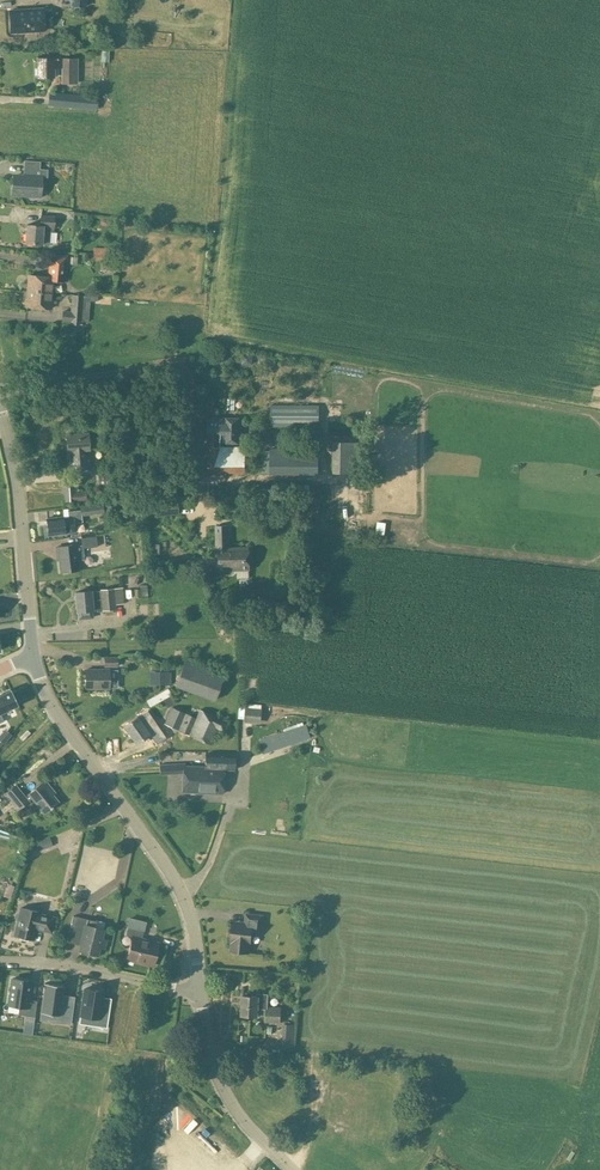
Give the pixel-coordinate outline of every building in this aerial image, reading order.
[(63,1),(71,1),(71,8),(86,8),(86,0),(63,0),(63,1)] [(44,31),(42,8),(9,10),(10,33),(44,31)] [(54,77),(54,67),(61,67),(61,59),(37,58),(37,77),(54,77)] [(78,58),(62,58),(61,84),(78,84),(78,58)] [(99,97),(49,92),(48,106),(98,110),(99,97)] [(40,198),(41,178),(48,178),(48,170),(40,169),(40,162),(24,161),(23,177),(14,176),(13,194),(23,194),(22,196),(28,197),(30,200),(35,200),(38,197),(40,198)] [(41,216),(40,226),(26,225),(25,243),(42,245),(42,244),(50,245),(51,232),(54,232),(54,227),(58,228),(58,220),(54,220),(54,217),(41,216)] [(51,253),(49,272),(49,278),(28,276),(27,292),(52,295),(53,282),(65,283),(67,255),(51,253)] [(51,308),(52,295),(27,292),(26,306),(51,308)] [(81,325),(81,321),(88,322),(90,296),(72,295),(70,311),(62,311),(62,322),(70,323),(70,325),(81,325)] [(280,396),(279,405),(271,404),(270,427),(319,427),(319,405),(300,405),(300,396),(280,396)] [(225,398),(225,410),(235,410),(236,399),(225,398)] [(207,473),(245,473),(245,451),(245,447),(221,447),(221,442),(237,443),(237,420),(209,419),(207,473)] [(65,434),(68,470),(91,468),(88,432),(65,434)] [(332,474),(359,474),(360,443),(332,442),(332,474)] [(270,449),(269,475),(319,475),(319,449),(270,449)] [(260,451),(259,473),(269,473),(269,451),(260,451)] [(61,482),(62,502),(84,501),(84,489),(75,490),(75,482),(61,482)] [(154,502),(155,515),(179,513),(177,500),(154,502)] [(82,510),(83,517),(104,514),(103,507),(82,510)] [(47,519),(47,525),(45,527),(45,532),(48,533),(49,536),(81,532),(80,524),(74,525),(73,516),(63,517),(47,519)] [(249,547),(229,547),(229,526),(216,526),(216,548),(217,548),(217,571),(237,571),(237,579),(250,578),(249,547)] [(79,570),(78,561),(85,561),(83,548),(98,547),(96,536),(81,538),(82,545),(77,546),(76,545),(55,547),(56,557),(59,557),(60,573),(79,570)] [(77,611),(78,611),(78,618),(92,617),(91,610),(98,609),(98,610),(116,609),(116,605),(124,604),(122,589),(75,593),(77,611)] [(157,635),(159,624),(149,621),(146,633),(157,635)] [(104,656),(104,667),(118,667),(118,657),(104,656)] [(185,658),(175,687),(215,701),(225,673),(185,658)] [(86,689),(109,688),(109,670),(85,670),(86,689)] [(160,672),(159,685),(171,685),(171,672),(160,672)] [(149,705),(171,696),(168,689),(146,698),(149,705)] [(18,704),(17,702),(20,701),(15,691),(12,692),(11,690),(0,695),(0,713),(18,704)] [(199,709),(195,718),(171,707),(164,724),(211,746),(218,730),(221,731),(226,721),(199,709)] [(245,708),(244,723),(262,724),(263,709),(245,708)] [(150,735),(149,734),(157,728),(152,721),(144,726),(137,717),(123,726),(136,744),(150,735)] [(307,725),(259,741),(263,753),(311,736),(307,725)] [(234,770),(234,756),(205,755),(204,767),(185,767),(185,764),(159,765),(160,775),(184,774),(183,793),(223,795),(224,769),(234,770)] [(28,794),(44,813),(58,802),(50,791),(52,789),(45,780),(28,794)] [(17,810),(29,801),(16,783),(4,791),(17,810)] [(41,841),(34,844),(37,852),(44,849),(41,841)] [(20,908),(19,912),(17,913),(15,914),(15,917),(16,919),(17,920),(14,935),(34,940),(36,929),(51,933),(55,917),(40,914),(40,913),(20,908)] [(72,915),(67,939),(81,943),(79,951),(97,955),(103,929),(95,927),(96,921),(72,915)] [(241,924),(228,923),(227,943),(229,943),(228,952),(244,953),(245,946),(246,946),(248,932),(256,933),(258,916),(242,915),(241,924)] [(125,936),(132,937),(127,959),(153,966),(159,943),(142,939),(144,931),(127,927),(125,936)] [(12,979),(8,1005),(20,1007),(19,1014),(34,1016),(36,1001),(29,1000),(31,982),(12,979)] [(45,983),(40,1013),(60,1016),(65,986),(45,983)] [(84,989),(80,1016),(98,1018),(97,1027),(107,1028),(109,1012),(100,1010),(103,992),(84,989)] [(282,1009),(268,1008),(269,994),(257,993),(257,997),(242,996),(241,1016),(257,1017),(257,1016),(266,1017),(265,1022),(281,1023),(282,1009)] [(32,1032),(32,1017),(24,1017),(23,1032),(32,1032)] [(281,1045),(281,1047),(294,1047),(294,1043),(295,1025),(283,1024),(281,1045)]
